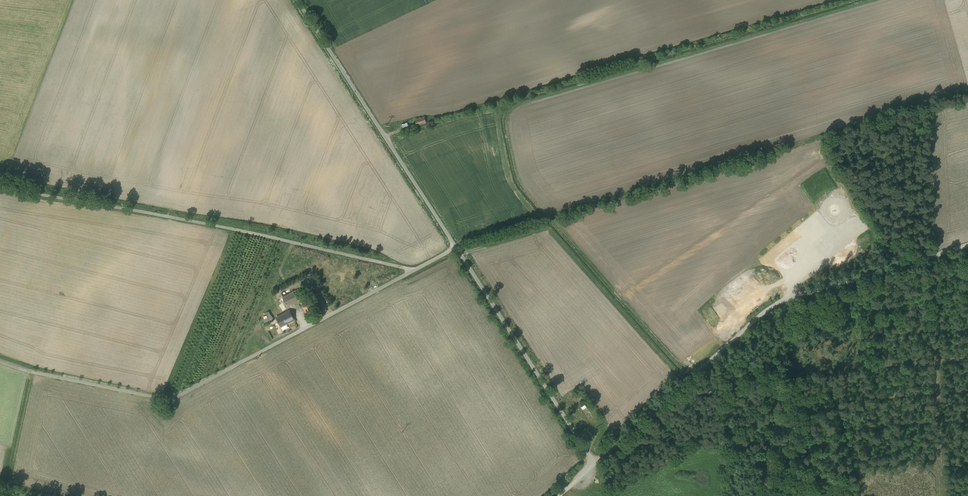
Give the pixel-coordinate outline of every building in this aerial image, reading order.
[(424,117),(415,120),(417,126),(426,122),(424,117)] [(748,276),(738,284),(743,289),(752,281),(748,276)] [(302,298),(297,290),(283,297),(287,306),(302,298)] [(300,303),(305,311),(310,309),(306,300),(300,303)] [(285,313),(276,317),(281,326),(294,319),(289,310),(285,313)]
